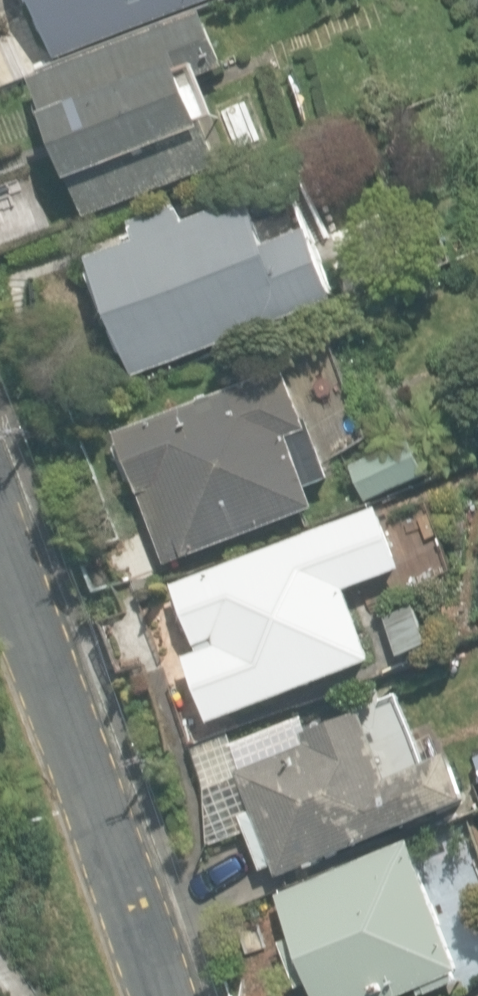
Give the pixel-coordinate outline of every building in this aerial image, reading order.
[(56,58),(213,0),(34,0),(56,58)] [(54,126),(89,218),(223,167),(207,124),(221,119),(206,79),(230,70),(228,64),(262,51),(246,9),(213,22),(210,14),(36,80),(43,97),(43,98),(42,99),(42,100),(41,101),(41,102),(41,103),(40,104),(40,105),(40,107),(40,108),(40,109),(40,110),(40,111),(40,112),(41,113),(41,115),(42,116),(42,117),(43,118),(44,119),(45,120),(46,121),(46,122),(47,123),(48,123),(49,124),(50,125),(51,125),(52,125),(53,126),(54,126)] [(15,86),(0,48),(0,91),(15,86)] [(52,245),(26,170),(0,179),(0,263),(52,245)] [(127,355),(135,378),(341,303),(315,230),(250,254),(233,207),(191,222),(186,207),(135,225),(141,242),(92,260),(98,275),(92,278),(105,313),(111,310),(118,329),(115,334),(122,353),(127,355)] [(138,485),(168,565),(317,509),(309,489),(333,479),(310,419),(306,420),(287,370),(119,434),(123,447),(119,452),(130,482),(138,485)] [(352,467),(368,504),(430,479),(415,441),(352,467)] [(407,574),(381,507),(170,588),(195,654),(183,659),(209,728),(376,664),(350,596),(407,574)] [(83,554),(97,594),(151,575),(136,534),(83,554)] [(386,616),(401,657),(434,646),(419,604),(386,616)] [(238,770),(280,878),(472,803),(453,754),(427,764),(400,695),(255,751),(259,762),(238,770)] [(316,995),(409,995),(422,991),(424,995),(432,995),(464,983),(461,976),(468,973),(416,842),(278,895),(295,938),(282,943),(299,988),(311,983),(316,995)]
